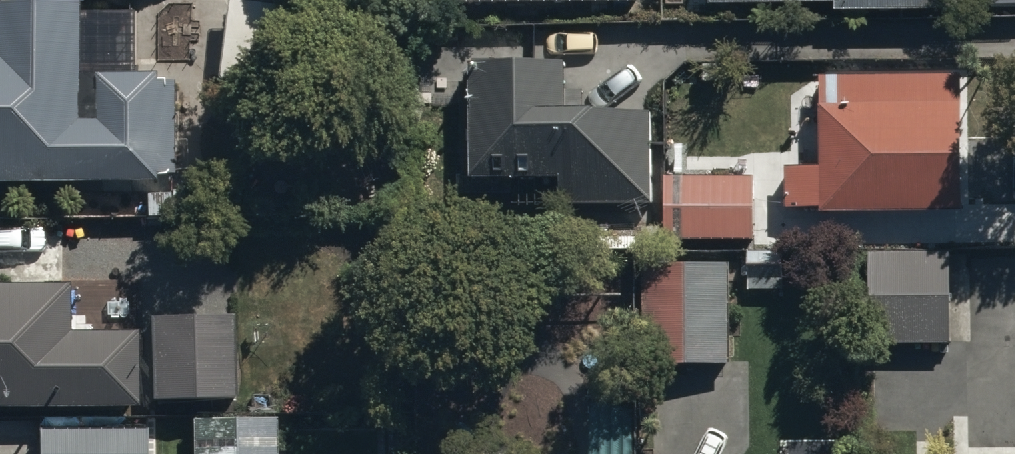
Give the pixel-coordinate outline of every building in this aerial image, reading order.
[(74,7),(74,0),(0,0),(0,176),(171,177),(171,71),(130,70),(130,7),(74,7)] [(554,101),(555,85),(563,85),(563,58),(469,58),(470,173),(557,172),(557,201),(646,203),(648,102),(554,101)] [(962,72),(825,72),(824,62),(775,62),(774,96),(819,96),(819,110),(783,110),(783,146),(808,147),(808,163),(784,162),(784,202),(820,202),(820,207),(962,207),(962,72)] [(752,170),(664,171),(664,236),(753,235),(752,170)] [(950,249),(867,250),(868,342),(950,341),(950,249)] [(646,259),(645,357),(728,358),(729,259),(646,259)] [(140,401),(139,327),(69,327),(68,283),(0,284),(0,402),(140,401)] [(232,312),(150,314),(152,399),(234,397),(232,312)] [(635,398),(588,399),(588,453),(635,453),(635,398)] [(37,422),(37,453),(108,453),(108,422),(37,422)] [(200,453),(277,453),(276,429),(199,430),(200,453)]
